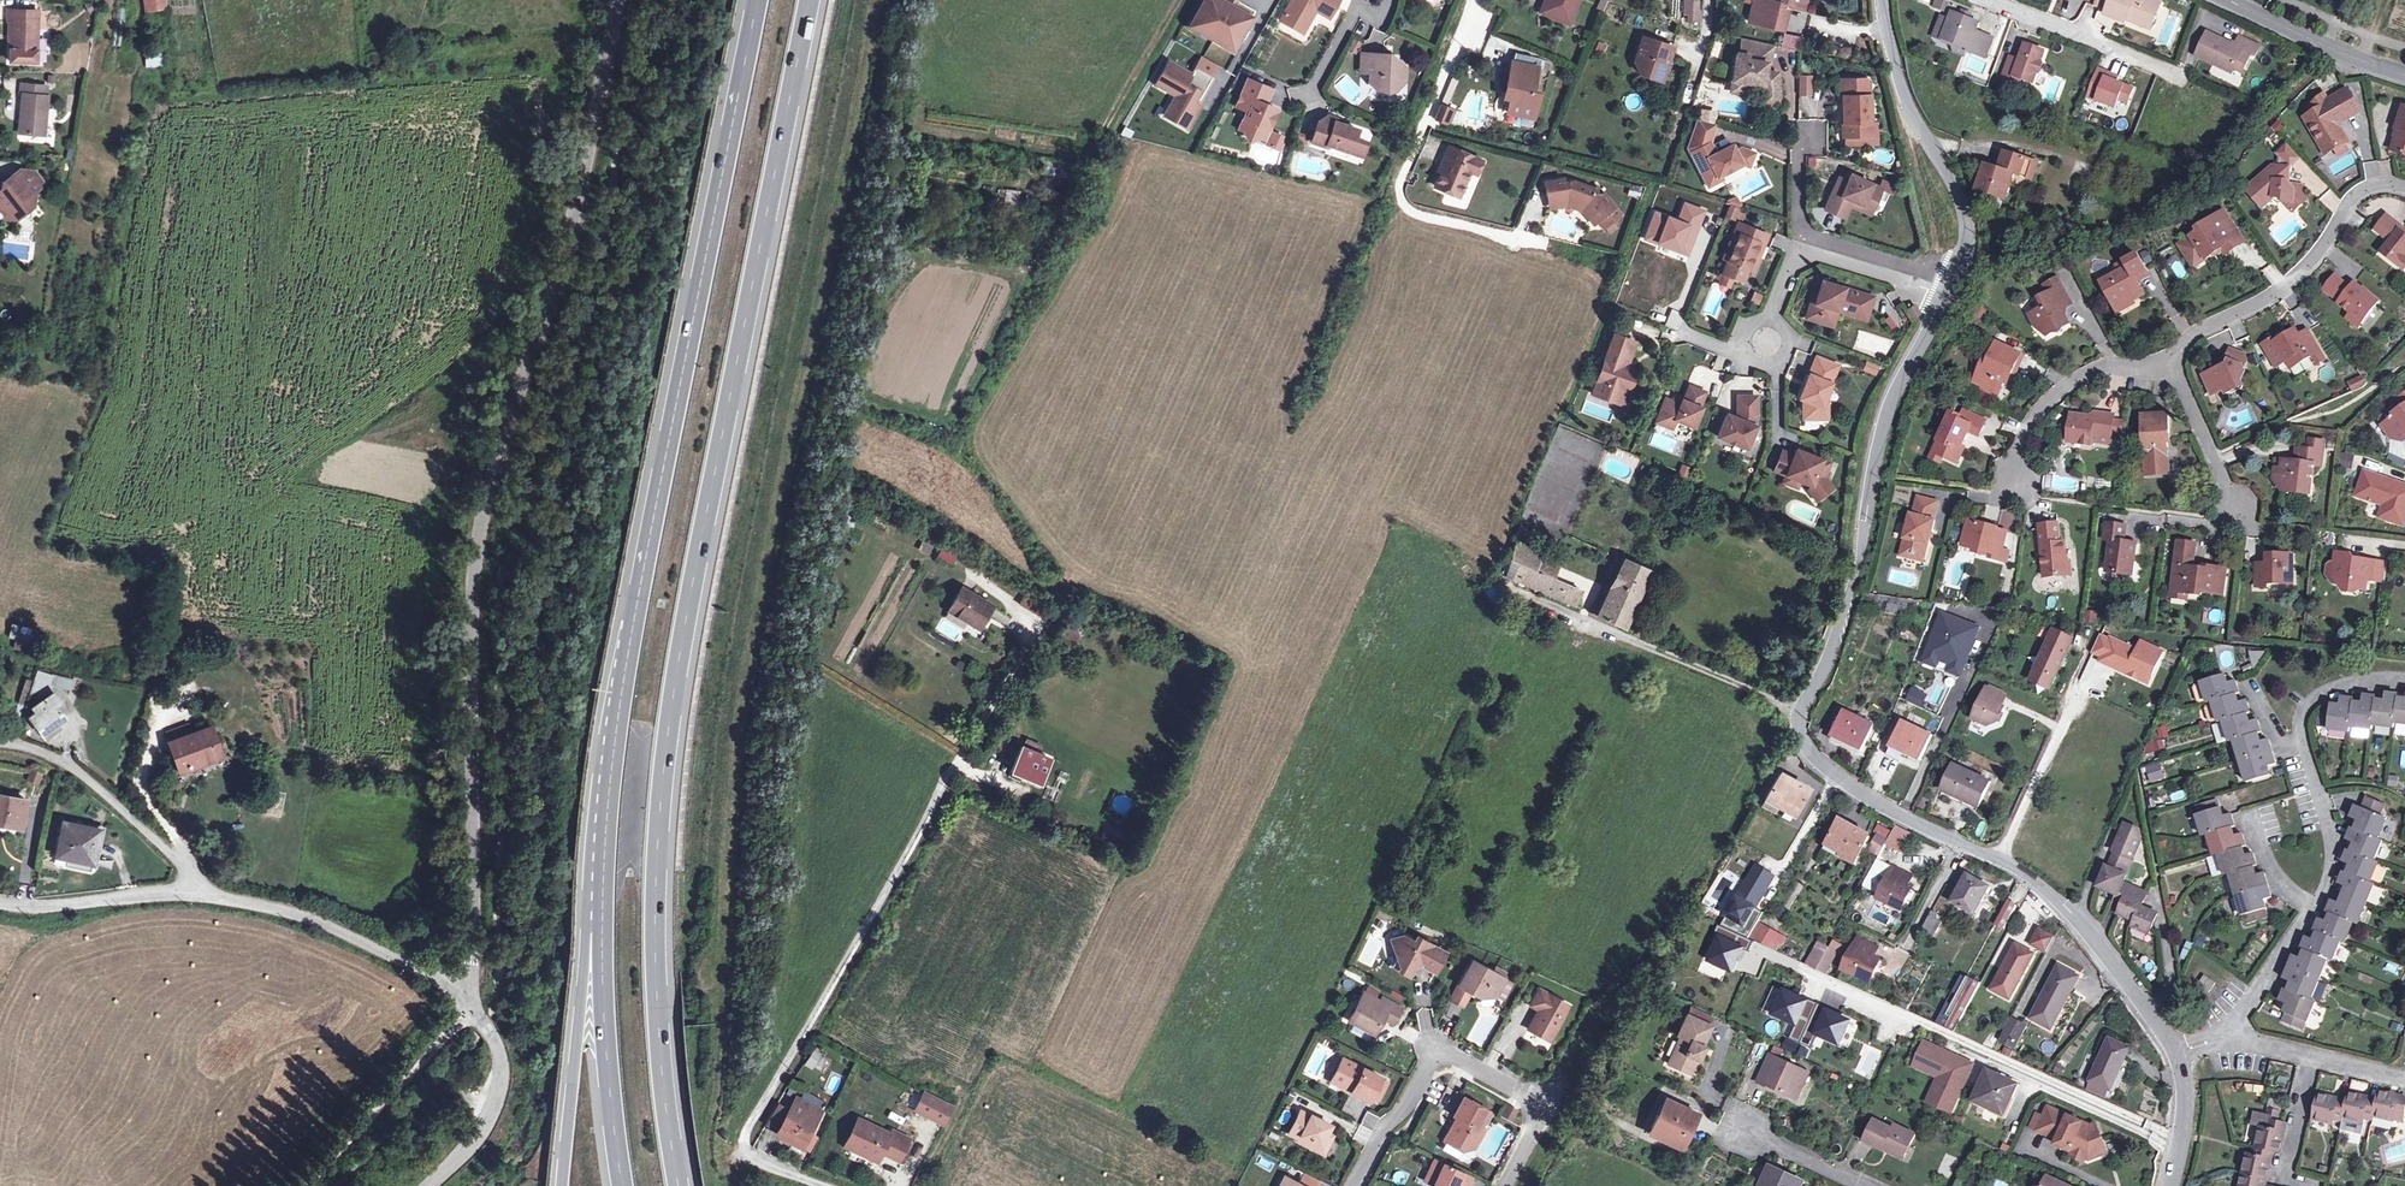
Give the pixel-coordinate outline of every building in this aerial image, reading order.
[(1193,24),(1203,29),(1200,35),(1223,48),(1226,42),(1236,47),(1255,14),(1237,3),(1235,6),(1228,3),(1230,0),(1206,0),(1193,24)] [(1280,23),(1303,36),(1315,13),(1329,20),(1339,0),(1292,0),(1280,23)] [(1540,9),(1571,22),(1581,0),(1544,0),(1540,9)] [(1603,13),(1608,0),(1600,0),(1597,10),(1603,13)] [(1806,0),(1766,0),(1761,22),(1785,27),(1789,7),(1785,6),(1786,2),(1790,3),(1805,6),(1806,0)] [(1932,6),(1945,11),(1948,3),(1941,0),(1935,0),(1932,6)] [(2107,7),(2103,14),(2125,22),(2127,18),(2129,13),(2152,22),(2160,1),(2159,0),(2109,0),(2107,7)] [(1683,23),(1700,23),(1701,1),(1683,1),(1683,23)] [(1947,23),(1943,35),(1959,42),(1967,46),(1969,46),(1968,48),(1984,55),(1993,34),(1976,27),(1979,20),(1953,9),(1947,23)] [(36,51),(38,12),(8,10),(7,22),(11,23),(10,49),(9,61),(35,63),(36,51)] [(2150,27),(2152,22),(2129,13),(2127,18),(2150,27)] [(1935,32),(1943,35),(1947,23),(1940,20),(1935,32)] [(1203,29),(1193,24),(1190,29),(1200,35),(1203,29)] [(2235,40),(2208,28),(2196,51),(2233,68),(2243,48),(2255,54),(2259,43),(2239,32),(2235,40)] [(112,36),(111,46),(121,47),(122,37),(112,36)] [(1802,51),(1803,37),(1791,36),(1790,50),(1802,51)] [(1753,94),(1755,83),(1766,85),(1766,95),(1783,95),(1781,73),(1768,71),(1770,62),(1765,61),(1768,42),(1746,37),(1744,53),(1741,52),(1736,80),(1734,91),(1753,94)] [(1648,38),(1639,63),(1643,71),(1655,75),(1654,79),(1666,83),(1678,49),(1648,38)] [(1361,45),(1353,41),(1347,51),(1355,56),(1361,45)] [(1226,42),(1223,48),(1233,53),(1236,47),(1226,42)] [(1765,61),(1770,62),(1781,45),(1768,42),(1765,61)] [(1959,42),(1955,50),(1964,53),(1967,46),(1959,42)] [(2043,53),(2024,44),(2017,59),(2008,55),(1999,76),(2017,85),(2020,78),(2026,81),(2030,72),(2033,74),(2037,73),(2040,65),(2039,62),(2043,53)] [(145,48),(145,68),(163,67),(163,47),(145,48)] [(1519,53),(1517,60),(1535,65),(1537,58),(1519,53)] [(1368,55),(1360,55),(1360,75),(1368,75),(1368,55)] [(1383,56),(1368,55),(1368,75),(1369,75),(1368,84),(1376,92),(1394,93),(1395,82),(1405,83),(1405,70),(1399,62),(1396,62),(1383,62),(1383,58),(1383,56)] [(1535,65),(1517,60),(1514,59),(1507,86),(1512,87),(1508,111),(1535,118),(1541,93),(1534,91),(1540,66),(1535,65)] [(1201,102),(1213,80),(1197,71),(1193,78),(1170,65),(1157,87),(1177,99),(1173,107),(1181,112),(1174,123),(1190,132),(1202,110),(1195,106),(1198,101),(1201,102)] [(2107,73),(2097,68),(2085,94),(2113,107),(2117,99),(2125,102),(2131,88),(2105,77),(2107,73)] [(1813,77),(1801,77),(1801,95),(1813,95),(1813,77)] [(1845,136),(1869,137),(1869,122),(1875,122),(1875,97),(1871,96),(1871,81),(1846,81),(1845,97),(1848,97),(1847,123),(1845,123),(1845,136)] [(1238,108),(1249,113),(1240,130),(1249,135),(1250,136),(1258,133),(1260,128),(1270,132),(1278,112),(1267,107),(1265,106),(1271,91),(1249,82),(1238,108)] [(20,95),(18,113),(22,114),(21,134),(42,137),(47,98),(44,97),(45,87),(19,84),(17,95),(20,95)] [(2327,151),(2336,147),(2346,141),(2340,128),(2345,121),(2344,120),(2345,118),(2363,107),(2351,85),(2331,96),(2327,89),(2311,101),(2315,108),(2306,112),(2327,151)] [(1273,92),(1271,91),(1265,106),(1267,107),(1273,92)] [(1783,95),(1766,95),(1767,104),(1783,103),(1783,95)] [(2396,123),(2400,125),(2392,147),(2404,151),(2404,101),(2396,123)] [(1452,110),(1441,105),(1435,119),(1446,124),(1452,110)] [(1181,112),(1173,107),(1166,119),(1174,123),(1181,112)] [(1455,111),(1452,110),(1446,124),(1449,125),(1455,111)] [(1327,117),(1318,123),(1312,143),(1326,148),(1327,145),(1362,157),(1366,143),(1354,139),(1357,131),(1335,123),(1336,120),(1327,117)] [(1689,154),(1705,190),(1712,187),(1715,181),(1719,179),(1741,170),(1748,172),(1753,158),(1740,153),(1734,156),(1729,158),(1725,157),(1723,152),(1715,156),(1710,145),(1716,125),(1699,120),(1688,149),(1689,154)] [(2354,137),(2345,121),(2340,128),(2346,141),(2354,137)] [(2388,145),(2392,147),(2400,125),(2396,123),(2388,145)] [(2275,131),(2278,135),(2284,129),(2281,125),(2275,131)] [(1266,140),(1270,132),(1260,128),(1258,133),(1250,136),(1249,135),(1247,139),(1256,143),(1266,140)] [(1309,137),(1299,133),(1296,142),(1306,146),(1309,137)] [(1282,138),(1272,134),(1267,146),(1274,148),(1276,143),(1280,145),(1282,138)] [(2346,141),(2336,147),(2340,154),(2350,148),(2346,141)] [(1280,145),(1276,143),(1274,148),(1280,151),(1282,146),(1280,145)] [(2293,204),(2296,209),(2308,199),(2302,192),(2303,185),(2291,184),(2288,180),(2290,169),(2291,169),(2292,169),(2293,169),(2293,168),(2293,167),(2293,166),(2293,165),(2300,158),(2287,144),(2277,153),(2281,158),(2281,165),(2274,164),(2249,184),(2252,188),(2248,191),(2262,208),(2273,197),(2277,199),(2280,199),(2281,202),(2285,203),(2293,204)] [(1482,161),(1449,147),(1443,164),(1445,165),(1436,187),(1460,197),(1471,172),(1476,174),(1482,161)] [(1731,149),(1723,152),(1725,157),(1729,158),(1734,156),(1731,149)] [(2025,167),(2023,177),(2032,180),(2038,162),(2005,152),(2003,161),(2025,167)] [(1808,155),(1806,166),(1817,168),(1819,158),(1808,155)] [(2000,170),(1988,167),(1981,193),(2009,202),(2016,175),(2023,177),(2025,167),(2003,161),(2000,170)] [(2077,162),(2074,169),(2086,173),(2089,166),(2077,162)] [(0,192),(0,219),(12,221),(15,220),(29,209),(33,207),(33,193),(25,181),(18,173),(4,184),(8,190),(4,193),(0,192)] [(34,175),(25,181),(33,193),(43,186),(34,175)] [(1827,211),(1841,218),(1850,200),(1871,208),(1875,202),(1880,204),(1886,190),(1854,175),(1851,182),(1847,189),(1839,186),(1827,211)] [(1546,182),(1550,204),(1569,201),(1586,207),(1599,222),(1600,221),(1616,207),(1604,192),(1600,195),(1594,188),(1575,181),(1565,183),(1565,178),(1546,182)] [(1843,179),(1839,186),(1847,189),(1851,182),(1843,179)] [(1019,203),(1020,191),(1005,190),(1004,201),(1019,203)] [(1734,202),(1732,206),(1740,208),(1742,209),(1743,205),(1739,198),(1734,200),(1734,202)] [(1850,200),(1841,218),(1847,221),(1852,210),(1873,218),(1880,204),(1875,202),(1871,208),(1850,200)] [(1550,204),(1550,209),(1568,206),(1584,211),(1595,225),(1599,222),(1586,207),(1569,201),(1550,204)] [(1732,206),(1731,205),(1727,216),(1735,220),(1740,208),(1732,206)] [(2227,206),(2207,218),(2210,221),(2221,216),(2226,224),(2235,219),(2227,206)] [(1616,207),(1600,221),(1606,228),(1623,214),(1616,207)] [(27,221),(29,209),(15,220),(27,221)] [(2389,211),(2377,225),(2392,237),(2384,247),(2404,264),(2404,224),(2389,211)] [(2210,221),(2207,218),(2198,224),(2201,229),(2182,241),(2192,256),(2205,248),(2208,253),(2225,243),(2228,248),(2246,237),(2235,219),(2226,224),(2221,216),(2210,221)] [(1755,255),(1764,234),(1741,224),(1726,259),(1731,261),(1725,274),(1744,282),(1749,269),(1755,271),(1761,258),(1755,255)] [(1770,236),(1764,234),(1755,255),(1761,258),(1770,236)] [(2205,248),(2192,256),(2196,261),(2208,253),(2205,248)] [(2136,274),(2147,268),(2139,253),(2117,263),(2120,271),(2103,280),(2114,302),(2131,294),(2134,298),(2145,292),(2138,279),(2136,274)] [(2149,273),(2147,268),(2136,274),(2138,279),(2149,273)] [(2348,315),(2360,325),(2380,298),(2355,279),(2351,284),(2336,273),(2326,287),(2341,298),(2339,301),(2352,310),(2348,315)] [(2046,282),(2051,291),(2066,283),(2062,275),(2046,282)] [(1839,286),(1825,281),(1818,302),(1814,301),(1808,317),(1820,321),(1822,315),(1836,320),(1839,310),(1851,314),(1854,303),(1871,309),(1875,298),(1851,290),(1850,294),(1838,290),(1839,286)] [(2076,303),(2066,283),(2051,291),(2044,294),(2049,305),(2032,313),(2039,327),(2045,323),(2051,333),(2074,322),(2067,308),(2076,303)] [(1754,292),(1750,303),(1759,306),(1763,295),(1754,292)] [(2136,302),(2134,298),(2131,294),(2114,302),(2118,310),(2136,302)] [(1871,309),(1854,303),(1851,314),(1868,320),(1871,309)] [(1917,307),(1910,312),(1916,322),(1923,317),(1917,307)] [(1836,320),(1822,315),(1820,321),(1834,325),(1836,320)] [(2298,330),(2276,341),(2273,343),(2271,340),(2264,343),(2277,366),(2287,360),(2299,354),(2303,362),(2314,356),(2318,364),(2327,360),(2311,330),(2301,336),(2298,330)] [(1635,341),(1613,333),(1592,392),(1617,402),(1622,388),(1628,390),(1635,370),(1625,367),(1622,368),(1621,364),(1623,359),(1627,361),(1635,341)] [(2011,369),(2017,372),(2026,352),(2000,340),(1990,359),(1985,357),(1975,378),(1985,383),(1983,387),(1999,394),(2006,379),(2011,369)] [(2215,398),(2240,387),(2237,382),(2244,378),(2247,373),(2245,371),(2250,361),(2246,354),(2233,348),(2226,359),(2231,363),(2205,374),(2215,398)] [(2299,354),(2287,360),(2291,368),(2303,362),(2299,354)] [(1817,358),(1814,366),(1835,375),(1838,367),(1817,358)] [(1878,367),(1867,362),(1864,372),(1875,376),(1878,367)] [(1814,366),(1800,399),(1803,401),(1803,419),(1821,420),(1821,408),(1824,401),(1835,375),(1814,366)] [(2011,383),(2017,372),(2011,369),(2006,379),(2011,383)] [(2362,376),(2348,383),(2352,391),(2362,387),(2367,382),(2362,376)] [(2246,385),(2244,378),(2237,382),(2240,387),(2246,385)] [(1706,393),(1690,387),(1683,405),(1665,399),(1655,424),(1674,432),(1677,426),(1695,433),(1704,410),(1701,408),(1706,393)] [(2404,437),(2404,392),(2394,399),(2399,408),(2389,415),(2392,419),(2384,424),(2392,437),(2400,433),(2403,438),(2404,437)] [(1726,415),(1717,437),(1745,448),(1754,426),(1752,425),(1755,418),(1755,397),(1737,396),(1737,412),(1739,412),(1736,419),(1726,415)] [(1952,409),(1936,444),(1947,449),(1962,456),(1968,443),(1964,441),(1972,424),(1983,429),(1989,417),(1966,407),(1963,413),(1952,409)] [(2073,413),(2071,426),(2076,427),(2073,441),(2091,445),(2092,439),(2110,442),(2112,431),(2114,419),(2115,413),(2095,410),(2094,417),(2073,413)] [(2167,430),(2171,430),(2170,411),(2144,413),(2146,456),(2148,456),(2166,455),(2168,455),(2167,440),(2167,430)] [(2126,421),(2114,419),(2112,431),(2124,433),(2126,421)] [(2313,436),(2312,446),(2323,449),(2325,438),(2313,436)] [(1944,455),(1947,449),(1936,444),(1933,450),(1944,455)] [(2283,467),(2281,478),(2288,489),(2309,491),(2313,463),(2321,465),(2323,449),(2312,446),(2303,445),(2300,459),(2296,459),(2284,456),(2283,467)] [(1782,452),(1774,472),(1785,477),(1799,483),(1809,487),(1808,492),(1815,502),(1831,491),(1823,480),(1829,466),(1809,457),(1802,454),(1796,452),(1794,457),(1782,452)] [(2390,453),(2386,459),(2400,466),(2403,460),(2390,453)] [(2166,455),(2148,456),(2148,459),(2146,459),(2146,474),(2169,473),(2168,458),(2166,458),(2166,455)] [(1691,469),(1682,465),(1679,473),(1687,477),(1691,469)] [(2364,468),(2356,493),(2382,503),(2378,516),(2404,524),(2404,520),(2404,484),(2403,487),(2389,483),(2391,477),(2364,468)] [(1799,483),(1785,477),(1782,484),(1796,490),(1799,483)] [(1903,555),(1921,560),(1926,541),(1929,543),(1932,544),(1937,520),(1935,519),(1939,502),(1920,496),(1915,515),(1912,514),(1903,555)] [(2013,525),(2017,514),(2005,511),(2002,522),(2013,525)] [(1976,544),(1975,548),(1993,553),(1992,559),(2001,561),(2005,549),(2010,531),(2000,528),(1984,524),(1972,520),(1966,540),(1976,544)] [(2129,526),(2109,523),(2105,540),(2112,541),(2108,571),(2133,575),(2138,545),(2127,543),(2129,526)] [(2043,579),(2067,578),(2067,564),(2067,544),(2061,544),(2059,524),(2042,524),(2043,579)] [(1964,546),(1975,548),(1976,544),(1966,540),(1964,546)] [(1506,575),(1575,605),(1581,588),(1555,577),(1561,560),(1516,541),(1506,575)] [(1925,561),(1929,543),(1926,541),(1921,560),(1925,561)] [(2180,542),(2174,591),(2190,593),(2203,595),(2203,592),(2225,594),(2227,570),(2205,567),(2205,570),(2194,568),(2198,544),(2180,542)] [(942,548),(939,557),(955,563),(958,553),(942,548)] [(2012,551),(2005,549),(2001,561),(2009,563),(2012,551)] [(2289,566),(2290,556),(2269,554),(2267,567),(2259,566),(2256,588),(2268,589),(2268,584),(2293,587),(2295,567),(2289,566)] [(2336,555),(2334,567),(2341,568),(2338,588),(2341,594),(2353,596),(2354,591),(2365,593),(2367,583),(2372,583),(2375,564),(2351,561),(2351,556),(2336,555)] [(1594,605),(1591,612),(1626,627),(1650,571),(1625,559),(1602,608),(1594,605)] [(2332,578),(2338,588),(2341,568),(2334,567),(2332,578)] [(963,588),(950,612),(982,630),(989,618),(995,606),(963,588)] [(2189,601),(2190,593),(2174,591),(2173,598),(2189,601)] [(1039,616),(1045,605),(1026,593),(1019,604),(1039,616)] [(1911,598),(1883,595),(1881,612),(1900,614),(1903,602),(1911,603),(1911,598)] [(1979,621),(1939,606),(1920,657),(1924,658),(1923,662),(1938,668),(1940,662),(1944,663),(1943,667),(1948,669),(1946,673),(1963,679),(1982,627),(1978,625),(1979,621)] [(2085,611),(2085,622),(2097,622),(2096,611),(2085,611)] [(2075,635),(2057,627),(2045,654),(2048,655),(2044,665),(2041,664),(2035,676),(2053,684),(2075,635)] [(2233,631),(2232,642),(2244,643),(2245,632),(2233,631)] [(2164,650),(2139,639),(2135,647),(2108,635),(2107,637),(2100,634),(2091,653),(2099,657),(2096,662),(2148,686),(2164,650)] [(2263,737),(2259,728),(2264,727),(2261,717),(2254,719),(2251,711),(2254,710),(2251,699),(2245,700),(2242,691),(2239,682),(2238,678),(2229,680),(2227,672),(2205,679),(2205,680),(2198,681),(2197,684),(2201,699),(2204,700),(2211,698),(2212,701),(2215,700),(2221,720),(2225,718),(2231,737),(2234,736),(2248,780),(2273,772),(2271,764),(2280,761),(2276,749),(2271,735),(2263,737)] [(33,683),(46,685),(53,687),(55,679),(34,676),(33,683)] [(72,682),(55,679),(53,687),(52,691),(70,694),(72,682)] [(44,701),(46,685),(33,683),(29,703),(39,705),(44,701)] [(1925,689),(1914,685),(1908,702),(1924,708),(1928,696),(1924,694),(1925,689)] [(2010,694),(1990,686),(1977,716),(1992,723),(2002,719),(2009,704),(2006,703),(2010,694)] [(2396,729),(2396,725),(2404,726),(2404,701),(2400,701),(2399,697),(2392,696),(2387,696),(2385,703),(2378,702),(2378,698),(2371,697),(2365,696),(2364,705),(2355,704),(2355,699),(2349,698),(2341,696),(2340,707),(2332,705),(2329,728),(2352,732),(2352,728),(2374,730),(2375,726),(2396,729)] [(35,729),(43,739),(58,727),(66,720),(57,710),(60,707),(51,698),(33,713),(38,719),(31,725),(35,729)] [(1845,708),(1834,733),(1862,746),(1874,721),(1845,708)] [(1904,720),(1893,744),(1922,757),(1933,732),(1904,720)] [(2156,728),(2159,739),(2168,737),(2166,725),(2156,728)] [(64,734),(58,727),(43,739),(50,746),(64,734)] [(182,774),(195,770),(194,766),(224,755),(214,728),(170,742),(182,774)] [(1025,746),(1015,770),(1043,781),(1053,757),(1025,746)] [(226,760),(224,755),(194,766),(195,770),(226,760)] [(2149,783),(2164,778),(2159,761),(2143,766),(2149,783)] [(1956,765),(1945,789),(1983,805),(1993,780),(1956,765)] [(2236,783),(2241,781),(2238,765),(2233,767),(2236,783)] [(46,775),(32,770),(28,781),(42,786),(46,775)] [(1796,781),(1777,772),(1760,804),(1777,813),(1781,806),(1792,812),(1806,789),(1795,783),(1796,781)] [(2386,785),(2395,787),(2398,777),(2389,775),(2386,785)] [(0,803),(0,828),(0,826),(22,830),(26,808),(0,803)] [(2354,843),(2350,852),(2349,852),(2344,861),(2351,864),(2347,872),(2345,871),(2339,883),(2346,887),(2342,895),(2338,903),(2330,900),(2326,912),(2328,913),(2325,919),(2320,917),(2313,930),(2314,930),(2311,938),(2303,935),(2297,947),(2301,949),(2297,957),(2290,954),(2285,965),(2280,977),(2288,981),(2284,990),(2287,991),(2282,1005),(2289,1008),(2286,1016),(2311,1026),(2321,1005),(2308,999),(2324,958),(2327,960),(2338,939),(2341,941),(2350,922),(2354,924),(2373,883),(2367,881),(2376,863),(2372,861),(2381,839),(2376,837),(2385,817),(2359,805),(2354,816),(2360,819),(2356,829),(2354,827),(2348,839),(2354,843)] [(2257,873),(2255,866),(2258,865),(2255,856),(2246,859),(2243,848),(2249,846),(2244,833),(2235,836),(2232,828),(2235,827),(2230,812),(2222,815),(2219,806),(2197,813),(2205,838),(2208,837),(2215,857),(2218,855),(2225,877),(2231,875),(2244,916),(2247,915),(2250,924),(2267,919),(2264,909),(2267,908),(2265,900),(2272,898),(2264,871),(2257,873)] [(1872,835),(1844,818),(1831,842),(1847,852),(1846,855),(1857,862),(1872,835)] [(2111,893),(2109,898),(2118,902),(2114,914),(2130,920),(2128,926),(2146,933),(2148,927),(2155,912),(2140,905),(2145,893),(2123,883),(2140,839),(2139,830),(2121,822),(2109,850),(2112,852),(2107,866),(2103,865),(2095,886),(2097,887),(2111,893)] [(1899,825),(1891,840),(1888,844),(1909,853),(1918,834),(1899,825)] [(61,833),(55,865),(91,873),(97,840),(61,833)] [(1874,850),(1883,855),(1888,844),(1891,840),(1882,835),(1874,850)] [(1775,873),(1757,864),(1739,896),(1736,894),(1726,913),(1729,915),(1723,924),(1748,936),(1764,910),(1756,905),(1775,873)] [(1881,883),(1875,896),(1904,909),(1914,888),(1910,886),(1915,877),(1896,868),(1890,879),(1887,878),(1884,885),(1881,883)] [(1991,888),(1969,875),(1955,902),(1981,916),(1987,904),(1984,902),(1991,888)] [(1933,912),(1923,930),(1936,938),(1943,923),(1937,920),(1939,915),(1933,912)] [(1376,929),(1383,930),(1385,917),(1378,916),(1376,929)] [(1786,936),(1757,922),(1749,936),(1779,950),(1786,936)] [(1713,936),(1720,939),(1710,962),(1733,971),(1742,949),(1749,952),(1754,942),(1718,926),(1713,936)] [(2059,939),(2045,930),(2037,945),(2051,953),(2059,939)] [(1401,966),(1399,971),(1410,977),(1414,969),(1423,967),(1436,973),(1447,951),(1419,935),(1415,941),(1403,934),(1392,939),(1398,956),(1401,966)] [(2206,939),(2199,936),(2195,946),(2203,949),(2206,939)] [(1860,937),(1846,967),(1858,973),(1871,980),(1876,970),(1882,956),(1875,952),(1878,945),(1860,937)] [(1820,942),(1812,957),(1823,962),(1826,958),(1831,948),(1820,942)] [(2020,945),(1999,981),(2007,986),(2003,994),(2013,999),(2038,954),(2020,945)] [(1841,953),(1831,948),(1826,958),(1836,964),(1841,953)] [(1392,966),(1399,971),(1401,966),(1398,956),(1392,966)] [(1820,969),(1823,962),(1812,957),(1808,963),(1820,969)] [(1506,976),(1474,958),(1460,984),(1471,990),(1474,987),(1482,991),(1479,995),(1496,993),(1506,976)] [(1823,962),(1820,969),(1830,973),(1836,964),(1826,958),(1823,962)] [(2082,977),(2063,966),(2035,1017),(2054,1028),(2082,977)] [(1935,1022),(1953,1031),(1979,983),(1960,973),(1935,1022)] [(2205,976),(2199,985),(2209,992),(2215,984),(2205,976)] [(2007,986),(1999,981),(1995,989),(2003,994),(2007,986)] [(1529,1027),(1551,1040),(1566,1014),(1563,1013),(1568,1002),(1539,987),(1531,1003),(1539,1008),(1529,1027)] [(1394,1023),(1403,1007),(1386,997),(1384,1002),(1365,991),(1358,1003),(1361,1005),(1352,1021),(1375,1034),(1384,1017),(1394,1023)] [(1807,1001),(1785,992),(1775,1014),(1797,1024),(1790,1038),(1802,1044),(1820,1004),(1808,998),(1807,1001)] [(1829,1008),(1820,1004),(1802,1044),(1812,1048),(1818,1033),(1840,1043),(1850,1020),(1828,1011),(1829,1008)] [(1420,1031),(1434,1029),(1431,1009),(1416,1011),(1420,1031)] [(1682,1037),(1671,1065),(1693,1075),(1700,1060),(1702,1061),(1708,1048),(1706,1046),(1714,1026),(1689,1016),(1680,1036),(1682,1037)] [(2014,1019),(2003,1040),(2018,1048),(2029,1028),(2014,1019)] [(2404,1025),(2392,1021),(2390,1029),(2401,1033),(2404,1025)] [(2088,1091),(2102,1097),(2106,1088),(2110,1090),(2128,1048),(2107,1040),(2088,1080),(2092,1082),(2088,1091)] [(1914,1063),(1921,1066),(1931,1044),(1924,1041),(1914,1063)] [(1955,1055),(1931,1044),(1921,1066),(1933,1072),(1939,1075),(1928,1100),(1950,1110),(1969,1069),(1960,1064),(1953,1061),(1955,1055)] [(814,1048),(804,1063),(821,1073),(830,1059),(814,1048)] [(1860,1071),(1872,1075),(1878,1054),(1867,1050),(1860,1071)] [(1801,1099),(1806,1089),(1800,1087),(1808,1070),(1772,1054),(1761,1080),(1772,1085),(1773,1082),(1786,1088),(1785,1091),(1801,1099)] [(1972,1062),(1955,1055),(1953,1061),(1960,1064),(1969,1069),(1972,1062)] [(1345,1057),(1334,1076),(1354,1087),(1351,1092),(1369,1101),(1383,1077),(1345,1057)] [(2019,1083),(1989,1069),(1975,1100),(2000,1111),(2008,1094),(2013,1096),(2019,1083)] [(1813,1072),(1808,1070),(1800,1087),(1806,1089),(1813,1072)] [(1939,1075),(1933,1072),(1922,1097),(1928,1100),(1939,1075)] [(1331,1082),(1351,1092),(1354,1087),(1334,1076),(1331,1082)] [(2243,1084),(2243,1091),(2260,1093),(2260,1085),(2243,1084)] [(2347,1119),(2347,1116),(2366,1121),(2367,1118),(2377,1120),(2376,1126),(2394,1130),(2396,1121),(2400,1121),(2400,1119),(2404,1120),(2404,1095),(2396,1093),(2384,1090),(2382,1098),(2369,1095),(2352,1091),(2351,1098),(2337,1095),(2322,1091),(2317,1116),(2339,1121),(2338,1118),(2347,1119)] [(2013,1096),(2008,1094),(2000,1111),(2005,1114),(2013,1096)] [(925,1095),(917,1111),(942,1124),(951,1108),(925,1095)] [(1491,1110),(1467,1096),(1455,1116),(1460,1120),(1447,1140),(1465,1150),(1477,1147),(1489,1127),(1482,1123),(1491,1110)] [(793,1104),(818,1119),(822,1111),(797,1097),(793,1104)] [(1665,1099),(1647,1134),(1681,1151),(1699,1116),(1665,1099)] [(1498,1114),(1513,1121),(1519,1109),(1504,1102),(1498,1114)] [(809,1135),(818,1119),(793,1104),(776,1133),(784,1138),(781,1141),(790,1147),(792,1143),(809,1153),(816,1140),(809,1135)] [(2054,1106),(2051,1105),(2040,1130),(2043,1131),(2054,1106)] [(1311,1116),(1313,1112),(1302,1106),(1299,1110),(1311,1116)] [(2089,1122),(2054,1106),(2043,1131),(2060,1138),(2058,1143),(2064,1146),(2066,1140),(2074,1144),(2072,1149),(2076,1151),(2089,1157),(2093,1158),(2100,1156),(2096,1147),(2107,1143),(2099,1122),(2093,1124),(2089,1122)] [(1297,1139),(1316,1149),(1320,1142),(1327,1147),(1334,1133),(1328,1130),(1331,1122),(1313,1112),(1311,1116),(1299,1110),(1288,1130),(1299,1136),(1297,1139)] [(1361,1125),(1374,1130),(1379,1116),(1366,1111),(1361,1125)] [(2254,1147),(2249,1146),(2247,1153),(2244,1152),(2238,1185),(2266,1185),(2264,1185),(2266,1179),(2271,1150),(2277,1151),(2278,1147),(2281,1127),(2276,1126),(2278,1114),(2265,1112),(2261,1131),(2257,1130),(2254,1147)] [(858,1119),(849,1138),(858,1142),(853,1152),(876,1163),(881,1153),(898,1162),(907,1143),(858,1119)] [(1867,1146),(1886,1154),(1888,1148),(1909,1157),(1917,1136),(1898,1128),(1895,1132),(1876,1123),(1867,1146)] [(2009,1150),(2017,1132),(2009,1129),(2001,1147),(2009,1150)] [(858,1142),(849,1138),(844,1147),(853,1152),(858,1142)] [(2066,1140),(2064,1146),(2072,1149),(2074,1144),(2066,1140)] [(1320,1142),(1316,1149),(1324,1152),(1327,1147),(1320,1142)] [(2107,1143),(2096,1147),(2100,1156),(2110,1152),(2107,1143)] [(1888,1148),(1886,1154),(1906,1163),(1909,1157),(1888,1148)] [(2076,1151),(2074,1155),(2087,1161),(2089,1157),(2076,1151)] [(1435,1158),(1423,1180),(1433,1185),(1470,1185),(1475,1179),(1435,1158)] [(1763,1185),(1804,1185),(1805,1184),(1771,1168),(1763,1185)] [(1322,1182),(1303,1173),(1299,1181),(1309,1185),(1320,1185),(1322,1182)] [(1283,1175),(1277,1185),(1304,1185),(1283,1175)]
